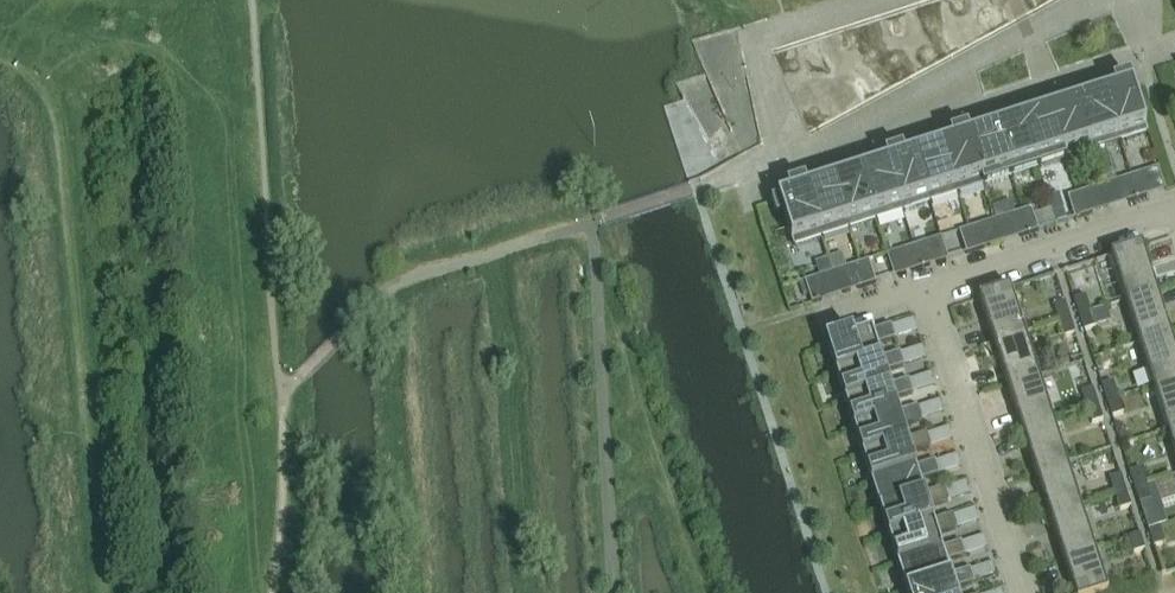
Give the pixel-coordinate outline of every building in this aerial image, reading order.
[(1132,86),(1105,95),(1121,143),(1148,134),(1132,86)] [(1121,143),(1105,95),(1078,104),(1093,152),(1121,143)] [(1078,104),(1050,113),(1066,161),(1093,152),(1078,104)] [(1066,161),(1050,113),(1023,121),(1039,170),(1066,161)] [(1023,121),(996,130),(1012,178),(1039,170),(1023,121)] [(996,130),(969,139),(984,187),(1012,178),(996,130)] [(969,139),(952,144),(941,148),(957,196),(984,187),(969,139)] [(941,148),(914,156),(930,205),(957,196),(941,148)] [(902,213),(930,205),(914,156),(887,165),(902,213)] [(887,165),(860,174),(875,222),(902,213),(887,165)] [(860,174),(843,179),(832,183),(848,231),(875,222),(860,174)] [(1138,200),(1147,197),(1139,174),(1130,177),(1138,200)] [(1130,177),(1121,180),(1129,203),(1138,200),(1130,177)] [(832,183),(805,191),(821,240),(848,231),(832,183)] [(778,200),(783,217),(791,242),(792,242),(794,248),(821,240),(805,191),(778,200)] [(1084,217),(1093,214),(1085,192),(1076,194),(1084,217)] [(1076,194),(1067,197),(1075,220),(1084,217),(1076,194)] [(1030,234),(1038,232),(1031,209),(1022,212),(1030,234)] [(1022,212),(1013,215),(1021,237),(1030,234),(1022,212)] [(975,252),(984,249),(977,226),(968,229),(975,252)] [(968,229),(959,232),(966,255),(975,252),(968,229)] [(921,269),(930,266),(923,244),(914,247),(921,269)] [(914,247),(905,250),(912,272),(921,269),(914,247)] [(1141,247),(1111,257),(1125,300),(1155,291),(1141,247)] [(867,287),(876,284),(869,261),(860,264),(867,287)] [(860,264),(851,267),(858,290),(867,287),(860,264)] [(814,279),(804,282),(812,305),(822,301),(814,279)] [(1024,333),(1010,290),(979,299),(993,343),(1024,333)] [(1155,291),(1125,300),(1139,344),(1169,334),(1155,291)] [(1079,316),(1090,312),(1085,297),(1074,300),(1079,316)] [(796,299),(789,301),(791,309),(798,306),(796,299)] [(1054,307),(1059,323),(1070,319),(1065,303),(1054,307)] [(1090,312),(1079,316),(1084,332),(1095,328),(1090,312)] [(1075,335),(1070,319),(1059,323),(1064,338),(1075,335)] [(827,348),(835,375),(880,360),(876,347),(895,341),(891,327),(854,339),(852,334),(825,343),(827,348)] [(1007,386),(1038,377),(1024,333),(993,343),(1007,386)] [(1139,344),(1153,387),(1174,380),(1174,351),(1169,334),(1139,344)] [(835,375),(844,402),(889,387),(885,374),(904,368),(900,354),(880,360),(835,375)] [(1052,420),(1038,377),(1007,386),(1021,430),(1052,420)] [(1153,387),(1167,431),(1174,428),(1174,380),(1153,387)] [(844,402),(853,429),(898,415),(894,401),(913,395),(909,381),(889,387),(844,402)] [(1118,399),(1113,383),(1102,387),(1107,402),(1118,399)] [(1082,393),(1087,409),(1098,405),(1093,390),(1082,393)] [(1118,399),(1107,402),(1112,418),(1123,414),(1118,399)] [(1103,421),(1098,405),(1087,409),(1092,424),(1103,421)] [(853,429),(862,456),(907,442),(902,428),(922,422),(917,408),(898,415),(853,429)] [(1035,473),(1066,463),(1052,420),(1021,430),(1035,473)] [(1167,431),(1174,456),(1174,428),(1167,431)] [(1123,434),(1118,435),(1122,446),(1132,442),(1130,437),(1123,434)] [(862,456),(870,483),(915,469),(911,455),(930,449),(926,435),(907,442),(862,456)] [(870,483),(879,510),(924,496),(920,482),(939,476),(935,462),(915,469),(870,483)] [(1080,507),(1066,463),(1035,473),(1049,517),(1080,507)] [(1135,489),(1146,485),(1141,470),(1130,473),(1135,489)] [(1110,480),(1115,495),(1126,492),(1121,476),(1110,480)] [(1146,485),(1135,489),(1140,504),(1151,501),(1147,487),(1146,485)] [(1151,501),(1140,504),(1148,531),(1166,525),(1153,485),(1147,487),(1151,501)] [(944,489),(924,496),(879,510),(888,537),(933,523),(929,510),(948,503),(944,489)] [(1120,511),(1131,507),(1126,492),(1115,495),(1120,511)] [(1049,517),(1063,560),(1094,550),(1080,507),(1049,517)] [(897,564),(942,550),(937,537),(957,530),(952,516),(933,523),(888,537),(897,564)] [(1154,548),(1165,544),(1160,529),(1149,532),(1154,548)] [(1134,554),(1145,551),(1140,535),(1129,539),(1134,554)] [(905,592),(950,577),(946,564),(965,557),(961,544),(942,550),(897,564),(905,592)] [(1094,550),(1063,560),(1074,592),(1108,592),(1094,550)] [(955,591),(974,584),(970,571),(950,577),(905,592),(906,592),(956,592),(955,591)]
